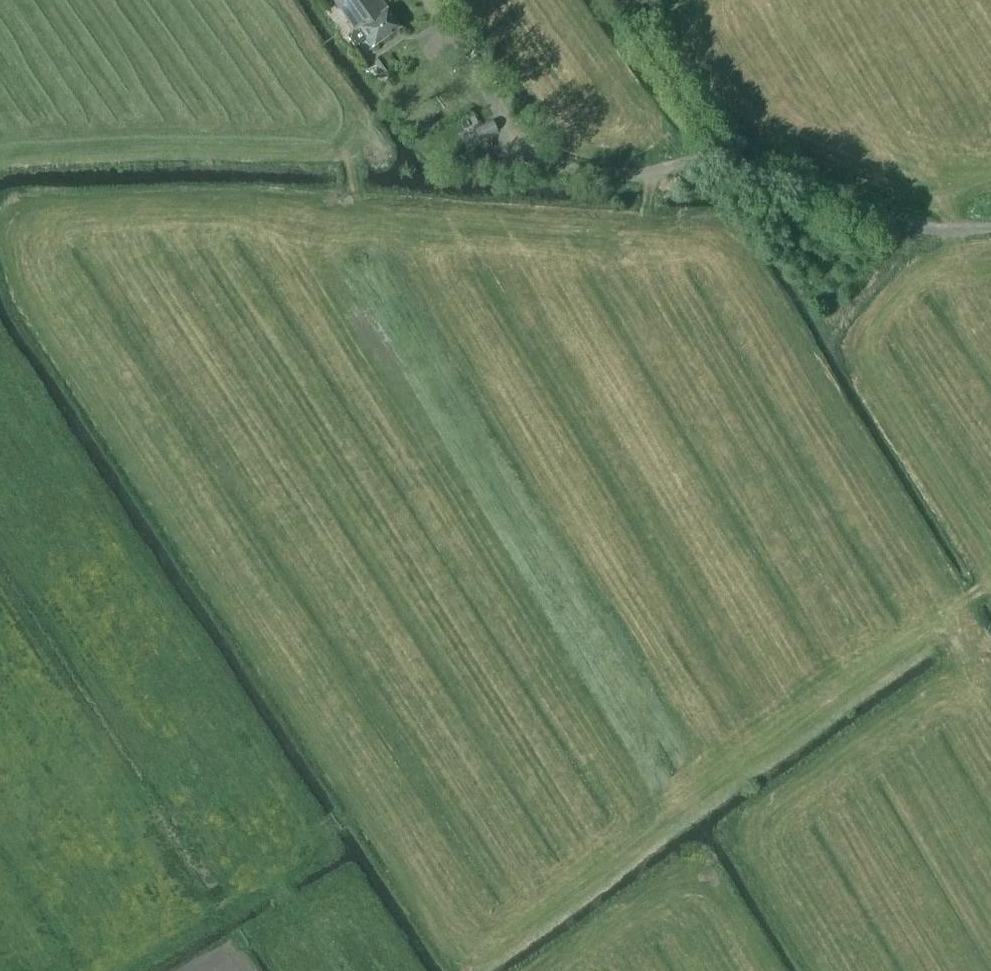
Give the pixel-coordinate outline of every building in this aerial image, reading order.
[(373,46),(402,26),(383,0),(337,0),(357,29),(349,35),(356,45),(367,37),(373,46)]
